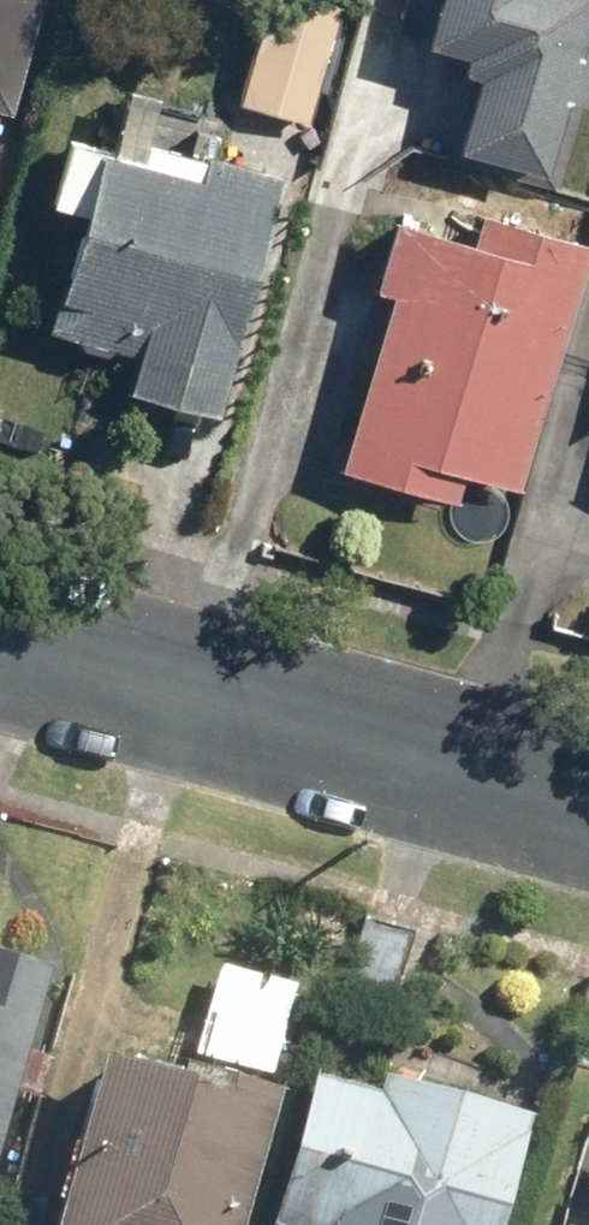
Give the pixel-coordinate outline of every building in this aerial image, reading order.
[(4,104),(11,106),(41,0),(0,0),(0,117),(4,104)] [(344,0),(269,0),(241,101),(312,120),(344,0)] [(398,27),(469,46),(464,63),(482,68),(458,153),(563,182),(588,89),(588,0),(406,0),(398,27)] [(85,222),(261,269),(288,166),(213,146),(206,171),(106,145),(85,222)] [(588,254),(588,233),(487,203),(477,237),(400,215),(380,284),(396,289),(344,462),(462,497),(471,467),(521,481),(588,254)] [(132,388),(222,412),(261,269),(85,222),(56,331),(141,353),(132,388)] [(396,935),(347,922),(326,1003),(376,1015),(396,935)] [(0,953),(0,1105),(40,964),(0,953)] [(286,983),(207,964),(185,1053),(265,1072),(286,983)] [(96,1055),(48,1224),(239,1224),(274,1105),(96,1055)] [(311,1080),(273,1224),(487,1224),(518,1108),(382,1072),(376,1097),(311,1080)]
